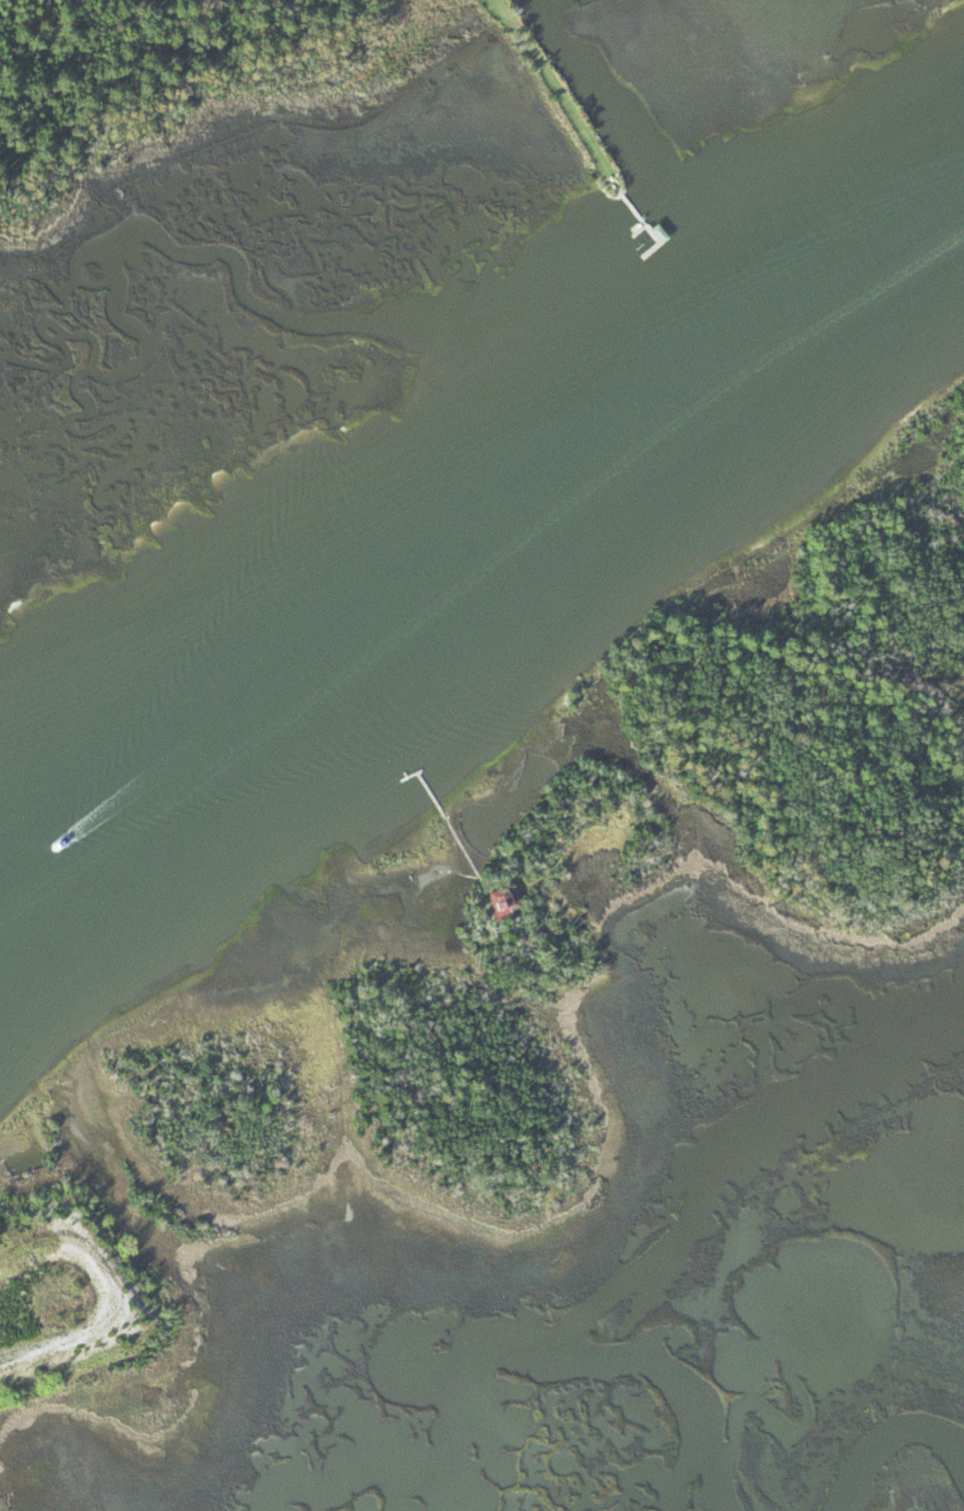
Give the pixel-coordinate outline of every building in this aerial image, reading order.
[(489,891),(515,883),(524,912),(498,920),(489,891)]
